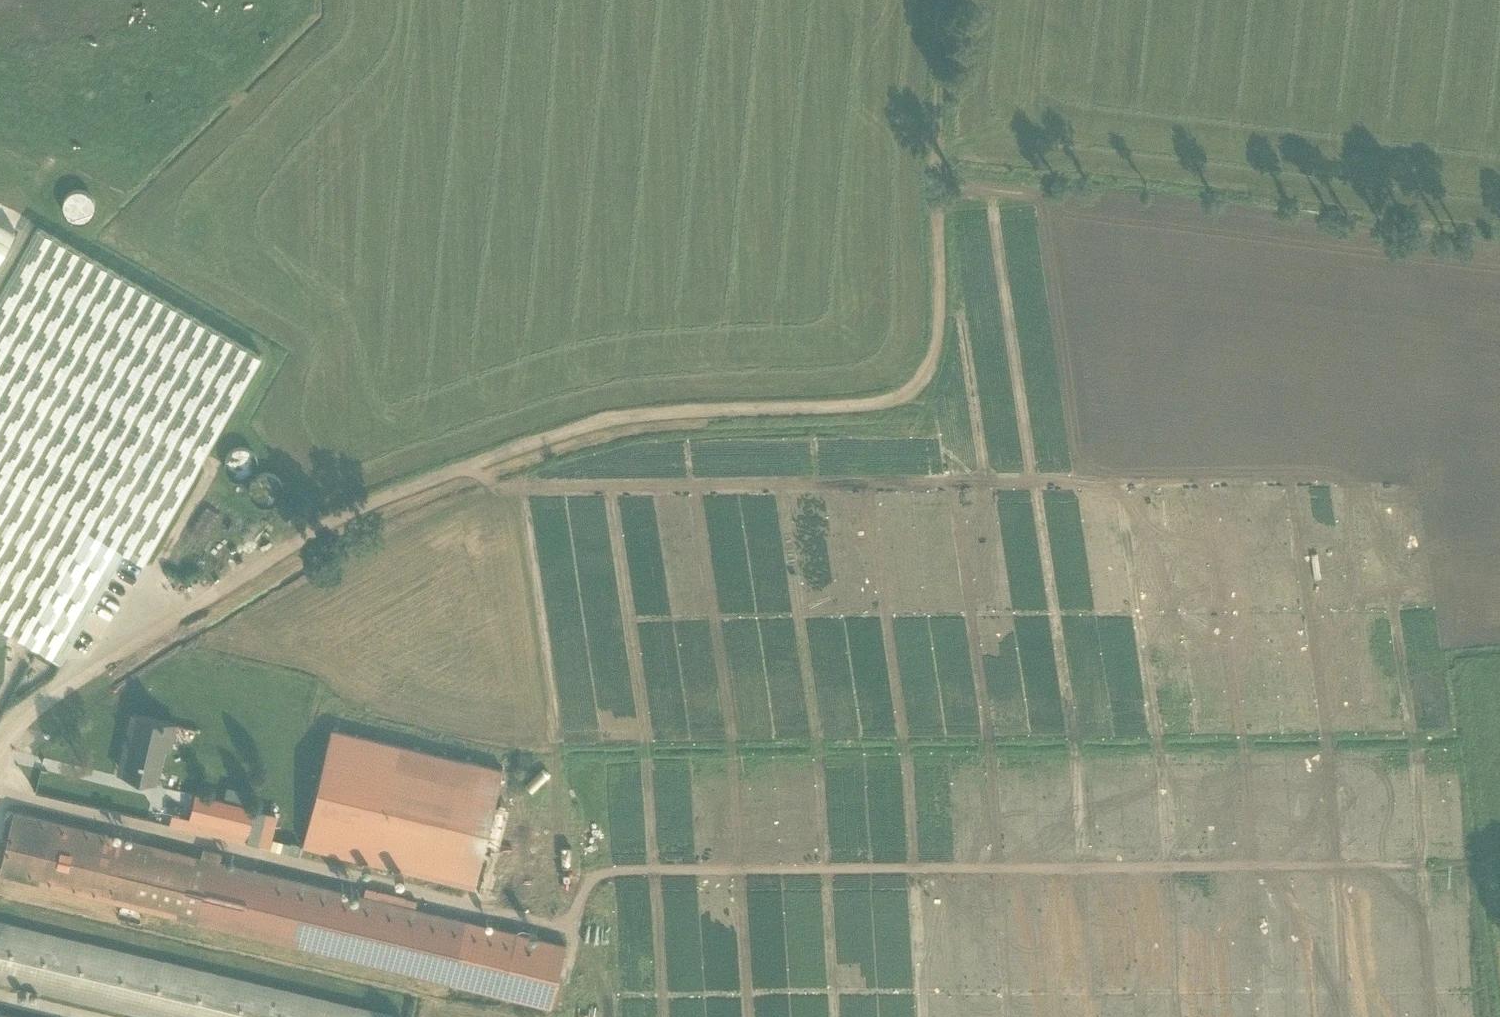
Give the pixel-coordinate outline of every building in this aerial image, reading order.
[(16,219),(0,210),(0,247),(16,219)] [(88,246),(32,215),(0,272),(0,618),(50,646),(113,535),(153,558),(271,348),(88,246)] [(246,701),(242,717),(252,720),(257,704),(246,701)] [(123,770),(165,779),(176,718),(134,710),(123,770)] [(504,762),(331,720),(301,841),(474,883),(483,843),(498,846),(508,804),(495,800),(504,762)] [(263,800),(202,789),(198,815),(258,826),(263,800)] [(16,814),(1,881),(556,1005),(571,938),(16,814)] [(0,909),(0,967),(216,1016),(387,1016),(391,1000),(0,909)]
